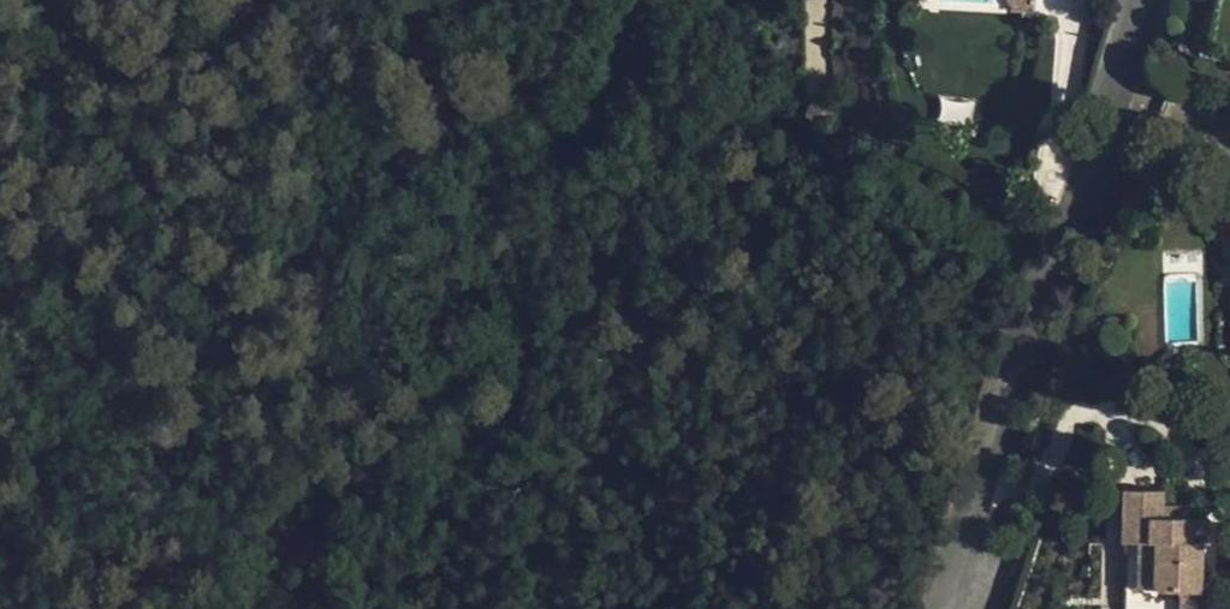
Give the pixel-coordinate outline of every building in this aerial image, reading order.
[(940,99),(939,122),(972,124),(973,101),(940,99)] [(1136,608),(1176,608),(1184,580),(1191,582),(1201,541),(1183,535),(1163,528),(1168,508),(1127,495),(1112,543),(1117,545),(1126,548),(1109,600),(1136,608)] [(1189,515),(1168,508),(1163,528),(1183,535),(1189,515)] [(1102,598),(1109,600),(1126,548),(1117,545),(1102,598)]
